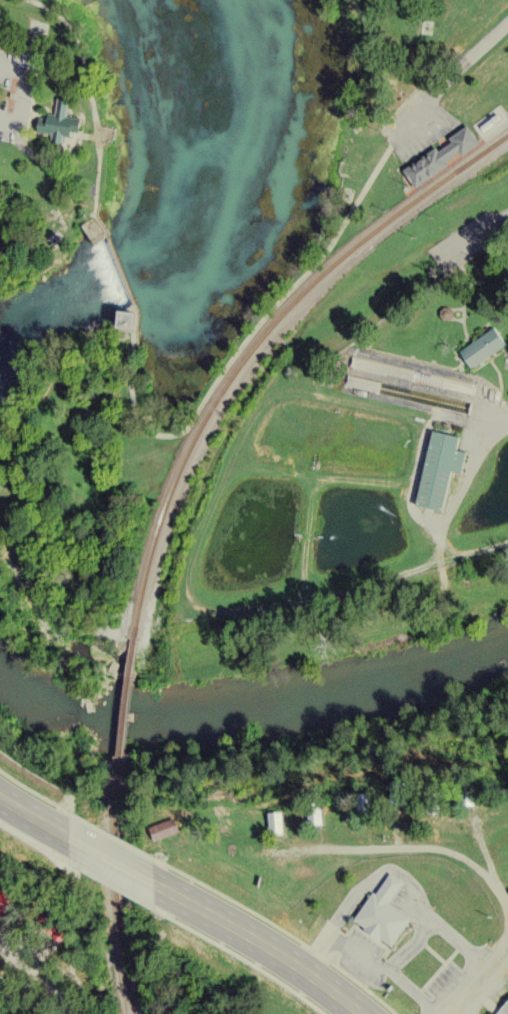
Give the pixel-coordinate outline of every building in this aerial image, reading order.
[(56,94),(54,109),(46,108),(46,113),(34,112),(32,128),(51,130),(50,137),(62,138),(63,132),(65,132),(64,144),(78,146),(81,113),(66,111),(68,95),(56,94)] [(498,109),(481,123),(484,128),(501,114),(498,109)] [(402,167),(415,185),(448,162),(445,157),(459,148),(462,151),(478,139),(466,121),(456,127),(448,134),(453,139),(440,149),(436,143),(407,166),(402,167)] [(496,323),(507,341),(507,343),(473,367),(460,347),(496,323)] [(348,373),(401,381),(403,371),(350,362),(348,373)] [(344,391),(469,418),(475,390),(454,385),(452,394),(464,397),(462,404),(346,379),(344,391)] [(426,435),(453,440),(450,454),(464,457),(459,479),(444,475),(436,516),(410,510),(426,435)] [(356,785),(357,811),(373,811),(372,785),(356,785)] [(308,796),(308,822),(323,822),(322,795),(308,796)] [(268,806),(268,830),(283,830),(283,806),(268,806)] [(163,818),(168,832),(192,824),(187,810),(163,818)] [(384,909),(408,926),(387,955),(349,926),(371,898),(372,900),(388,878),(400,886),(384,909)] [(494,1013),(495,1013),(507,1013),(507,997),(494,1013)]
